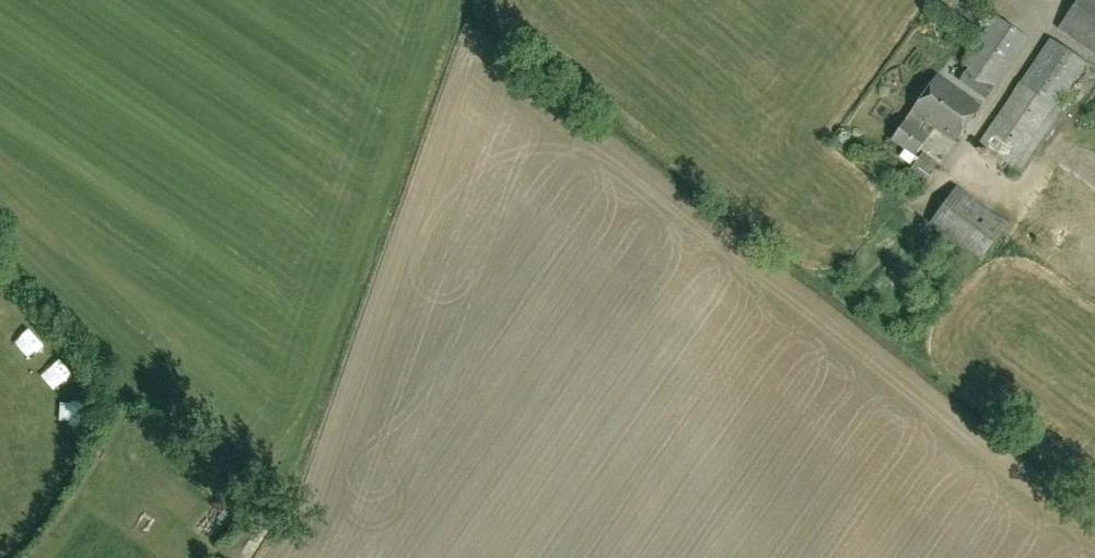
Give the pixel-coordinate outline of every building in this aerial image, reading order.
[(1094,54),(1094,0),(1077,0),(1058,29),(1094,54)] [(995,16),(961,65),(968,70),(960,81),(986,99),(1028,38),(995,16)] [(1057,108),(1086,64),(1050,39),(980,146),(1023,174),(1065,113),(1057,108)] [(936,75),(924,93),(891,141),(905,150),(901,157),(913,165),(910,169),(928,182),(939,164),(923,153),(919,158),(916,156),(929,136),(919,129),(925,120),(956,141),(980,105),(936,75)] [(901,189),(914,175),(891,155),(879,169),(901,189)] [(931,223),(981,262),(1008,226),(958,188),(931,223)]
